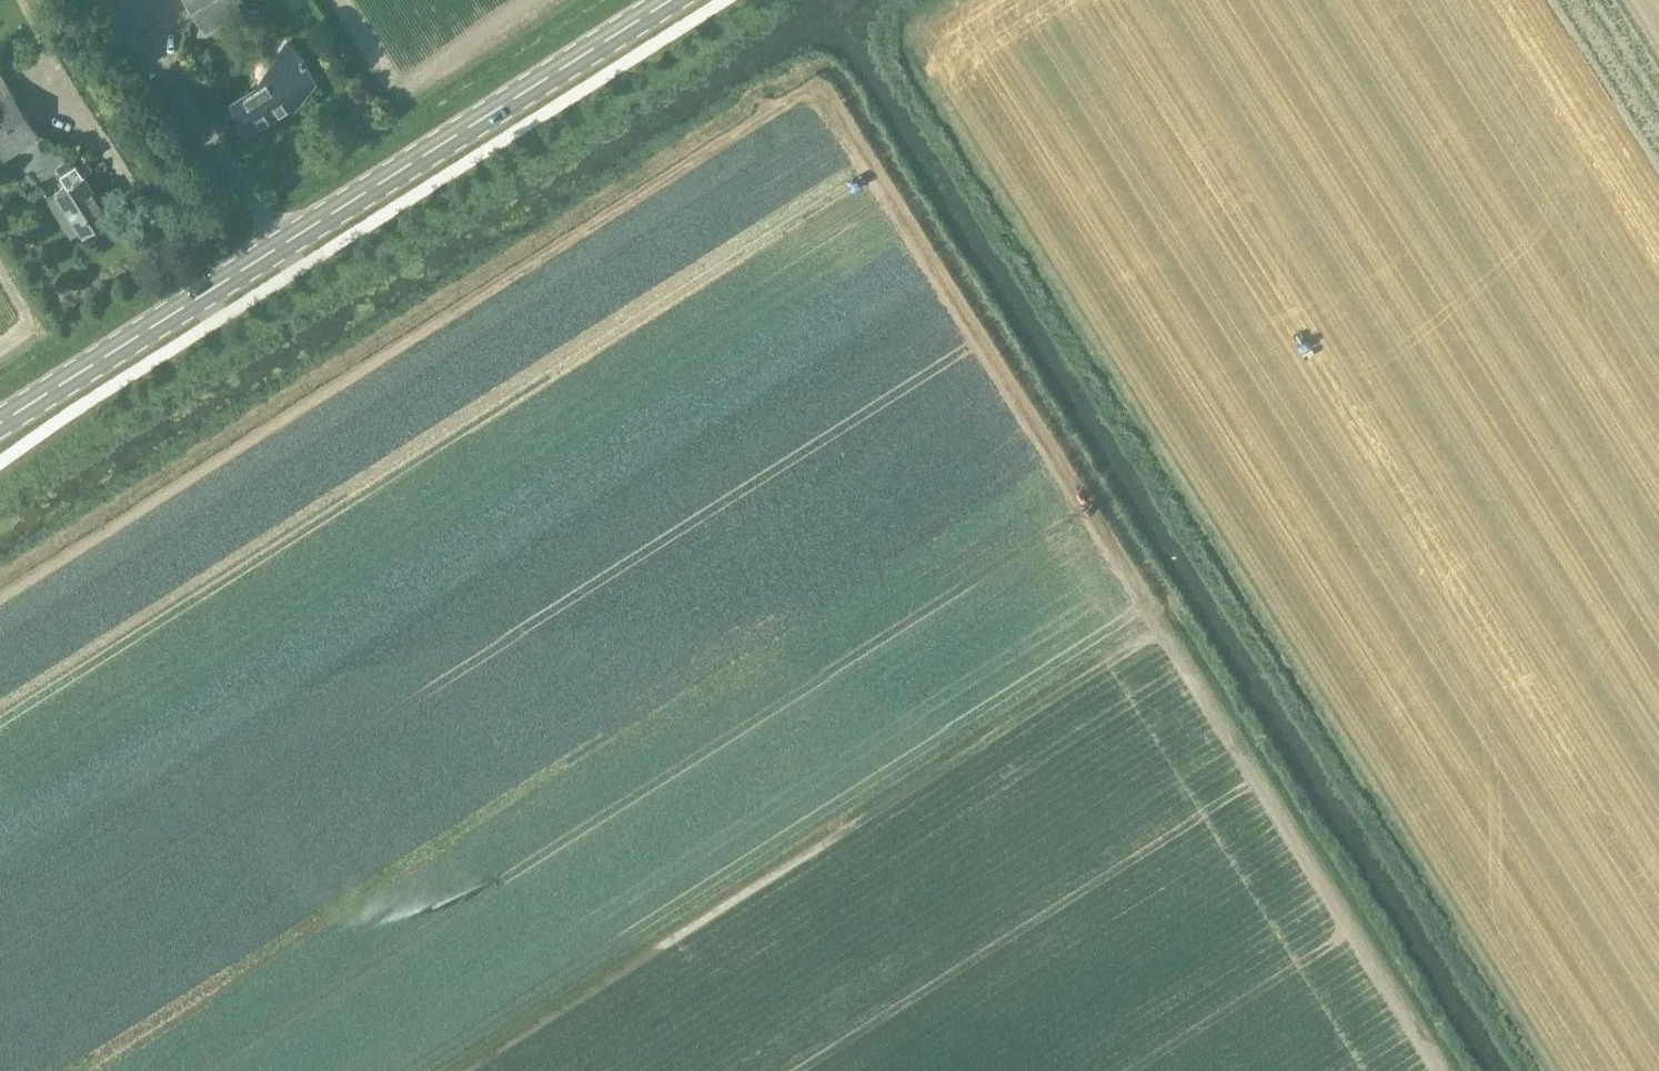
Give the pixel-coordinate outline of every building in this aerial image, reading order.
[(241,7),(236,0),(185,0),(204,30),(241,7)] [(274,76),(232,102),(248,129),(289,104),(293,107),(314,78),(315,78),(302,56),(301,56),(285,44),(274,60),(280,69),(274,77),(274,76)] [(39,134),(0,75),(0,154),(3,159),(39,134)] [(175,134),(181,130),(174,121),(169,125),(175,134)] [(83,234),(109,217),(82,175),(82,176),(75,165),(59,175),(66,185),(56,192),(83,234)]
